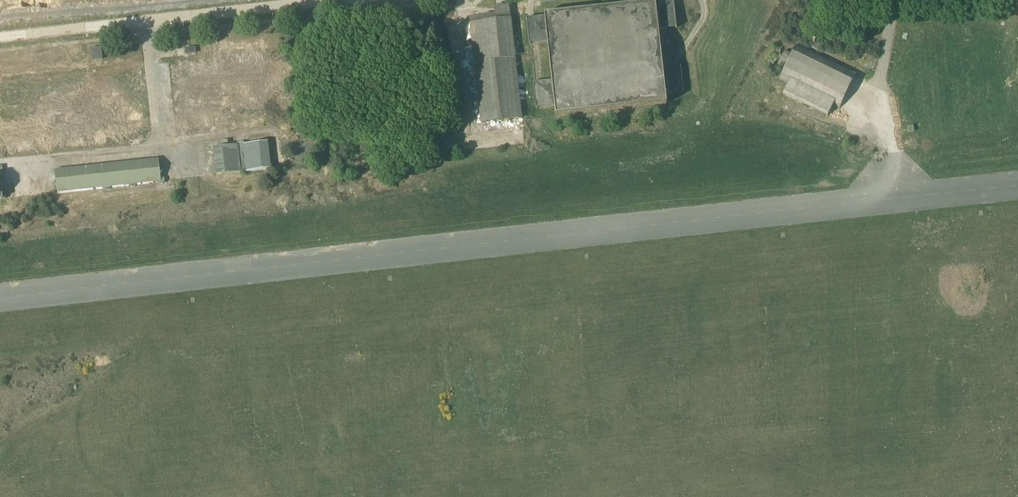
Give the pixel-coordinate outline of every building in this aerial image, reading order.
[(554,105),(555,117),(667,104),(665,93),(674,92),(674,91),(665,92),(663,69),(672,68),(671,66),(662,67),(659,32),(668,31),(667,30),(659,31),(656,6),(665,5),(665,4),(656,5),(655,3),(544,16),(544,17),(536,18),(536,20),(545,19),(547,42),(538,43),(538,44),(547,43),(551,80),(542,81),(543,82),(551,81),(554,104),(545,105),(545,106),(554,105)] [(475,67),(481,124),(489,123),(489,120),(492,120),(493,122),(521,119),(515,62),(513,63),(512,59),(515,59),(510,19),(500,21),(500,18),(494,18),(495,21),(482,22),(482,25),(479,25),(478,23),(470,24),(475,63),(477,63),(478,66),(475,67)] [(812,48),(818,51),(821,44),(815,41),(815,42),(814,41),(813,43),(814,43),(812,48)] [(782,95),(828,117),(833,105),(840,109),(856,74),(796,45),(791,55),(784,51),(777,66),(784,69),(779,79),(788,84),(782,95)] [(91,49),(93,61),(102,60),(101,48),(91,49)] [(459,133),(462,136),(468,131),(465,127),(459,133)] [(216,174),(217,176),(287,168),(286,158),(270,160),(268,143),(244,145),(238,146),(228,147),(228,142),(221,143),(221,148),(214,149),(216,169),(211,169),(212,175),(216,174)] [(55,172),(57,194),(104,189),(104,190),(106,192),(108,191),(110,189),(110,188),(130,186),(130,187),(132,189),(135,188),(136,186),(136,185),(158,183),(158,184),(160,186),(163,185),(164,183),(164,180),(162,179),(161,179),(159,160),(55,172)]
